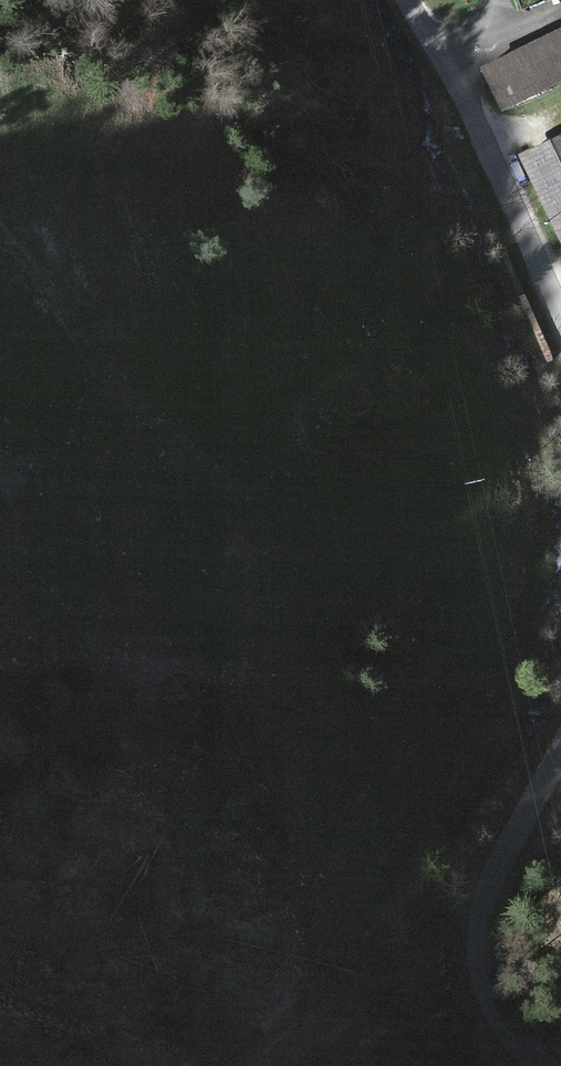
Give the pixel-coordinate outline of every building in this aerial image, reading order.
[(488,67),(507,106),(560,80),(560,32),(488,67)] [(523,160),(560,234),(560,140),(523,160)]
